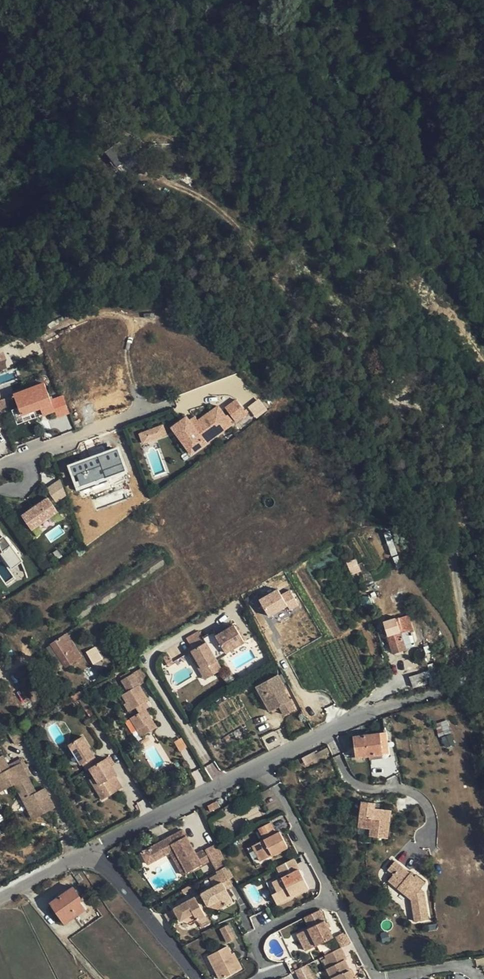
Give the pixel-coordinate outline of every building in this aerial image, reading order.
[(126,139),(117,145),(108,151),(117,164),(135,153),(126,139)] [(106,147),(108,151),(117,145),(115,141),(106,147)] [(189,174),(190,167),(179,165),(177,171),(189,174)] [(56,418),(69,414),(63,394),(49,399),(44,383),(12,393),(19,417),(39,410),(41,416),(54,412),(56,418)] [(256,418),(267,410),(259,399),(248,407),(256,418)] [(227,408),(237,421),(248,413),(239,400),(227,408)] [(174,427),(193,453),(233,424),(220,406),(200,420),(194,425),(191,421),(188,417),(174,427)] [(197,416),(191,421),(194,425),(200,420),(197,416)] [(138,431),(140,444),(167,437),(164,425),(138,431)] [(103,459),(101,466),(104,466),(106,466),(109,467),(110,459),(103,459)] [(48,494),(22,512),(32,526),(58,508),(48,494)] [(1,549),(11,542),(8,538),(18,530),(6,512),(3,516),(0,522),(0,549),(1,549)] [(391,556),(397,554),(389,532),(384,534),(391,556)] [(0,553),(10,568),(20,561),(11,546),(0,553)] [(351,575),(361,571),(356,559),(346,563),(351,575)] [(268,618),(297,604),(290,589),(280,594),(277,590),(258,599),(268,618)] [(394,652),(407,648),(402,632),(409,630),(414,628),(409,614),(398,618),(397,617),(384,621),(394,652)] [(206,634),(220,659),(227,655),(225,653),(242,643),(233,626),(216,636),(213,630),(206,634)] [(413,646),(409,630),(402,632),(407,648),(413,646)] [(68,633),(52,643),(66,665),(82,655),(68,633)] [(221,670),(216,661),(220,659),(206,634),(202,637),(201,635),(188,642),(193,649),(189,651),(195,662),(199,660),(203,669),(206,667),(211,675),(221,670)] [(92,661),(94,660),(98,658),(93,649),(87,652),(92,661)] [(98,658),(94,660),(96,662),(93,663),(98,672),(104,668),(100,660),(98,658)] [(203,669),(199,660),(195,662),(205,679),(211,675),(206,667),(203,669)] [(427,683),(424,672),(410,675),(412,686),(427,683)] [(282,689),(284,688),(286,687),(278,673),(256,686),(271,710),(281,705),(286,713),(296,708),(286,691),(284,692),(282,689)] [(140,684),(133,674),(123,680),(130,691),(140,684)] [(58,683),(47,689),(54,701),(66,694),(58,683)] [(130,691),(124,695),(128,701),(133,709),(138,706),(142,712),(131,718),(138,729),(141,728),(145,734),(157,727),(145,709),(142,704),(145,702),(149,700),(140,684),(130,691)] [(90,707),(79,690),(71,696),(75,702),(79,700),(86,710),(90,707)] [(447,719),(435,723),(443,748),(455,743),(447,719)] [(14,729),(8,733),(15,745),(28,736),(21,724),(14,729)] [(356,757),(366,756),(382,754),(380,732),(354,735),(356,757)] [(387,732),(380,732),(382,754),(366,756),(367,760),(390,757),(387,732)] [(81,737),(67,744),(81,768),(82,767),(84,770),(87,769),(92,777),(96,785),(91,788),(98,801),(118,790),(111,778),(113,777),(103,760),(95,764),(81,737)] [(3,783),(5,788),(15,784),(33,818),(54,807),(44,788),(36,792),(28,776),(20,763),(9,768),(7,764),(2,755),(0,756),(0,784),(3,783)] [(22,757),(7,764),(9,768),(20,763),(28,776),(31,775),(22,757)] [(86,781),(91,788),(96,785),(92,777),(86,781)] [(216,800),(207,805),(209,810),(218,805),(216,800)] [(362,806),(349,808),(353,835),(365,833),(366,840),(383,837),(379,809),(363,811),(362,806)] [(270,820),(259,826),(264,836),(253,842),(262,858),(287,844),(279,828),(276,830),(270,820)] [(196,853),(183,829),(149,847),(155,858),(174,849),(181,862),(183,861),(188,870),(203,861),(198,852),(196,853)] [(216,841),(205,847),(216,869),(226,864),(216,841)] [(155,858),(149,847),(143,850),(149,861),(155,858)] [(181,862),(174,849),(171,850),(182,872),(188,870),(183,861),(181,862)] [(294,855),(277,864),(282,875),(266,883),(276,903),(309,885),(294,855)] [(414,876),(411,873),(395,860),(388,869),(393,873),(388,880),(411,898),(415,921),(429,918),(425,892),(420,888),(426,882),(416,874),(414,876)] [(228,876),(232,874),(226,864),(216,869),(215,870),(217,874),(221,880),(228,876)] [(221,880),(217,874),(209,878),(213,886),(222,881),(225,888),(232,884),(228,876),(221,880)] [(218,907),(225,904),(223,900),(230,896),(225,888),(222,881),(213,886),(201,893),(207,904),(218,907)] [(73,887),(51,902),(65,922),(84,909),(80,901),(81,900),(73,887)] [(196,915),(202,911),(194,897),(174,908),(180,919),(190,923),(197,919),(196,915)] [(320,908),(304,916),(310,927),(297,933),(305,949),(333,934),(320,908)] [(228,923),(219,927),(228,942),(236,937),(228,923)] [(235,962),(230,954),(226,946),(208,956),(220,978),(240,968),(237,961),(235,962)] [(325,954),(331,965),(327,967),(334,978),(358,978),(356,975),(353,976),(349,969),(344,959),(347,957),(341,946),(325,954)] [(305,964),(294,970),(299,978),(313,978),(305,964)]
